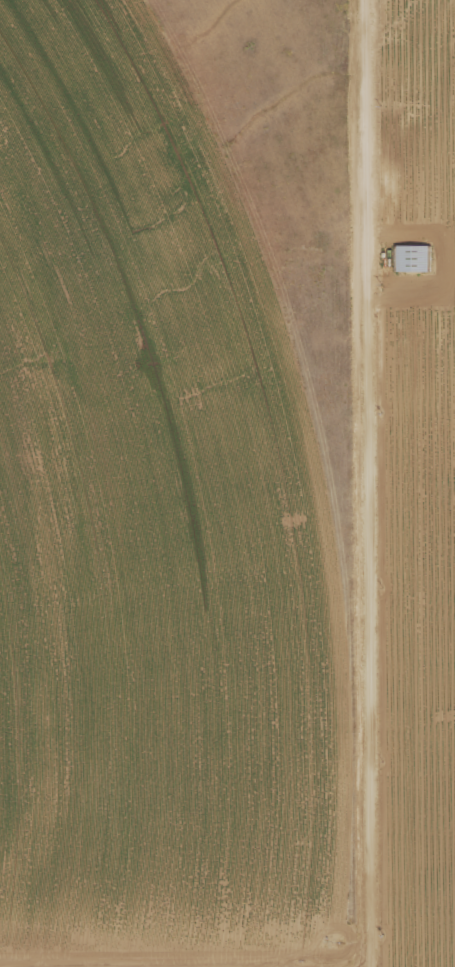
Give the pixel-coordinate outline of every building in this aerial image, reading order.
[(435,246),(403,246),(403,272),(435,272),(435,246)]
